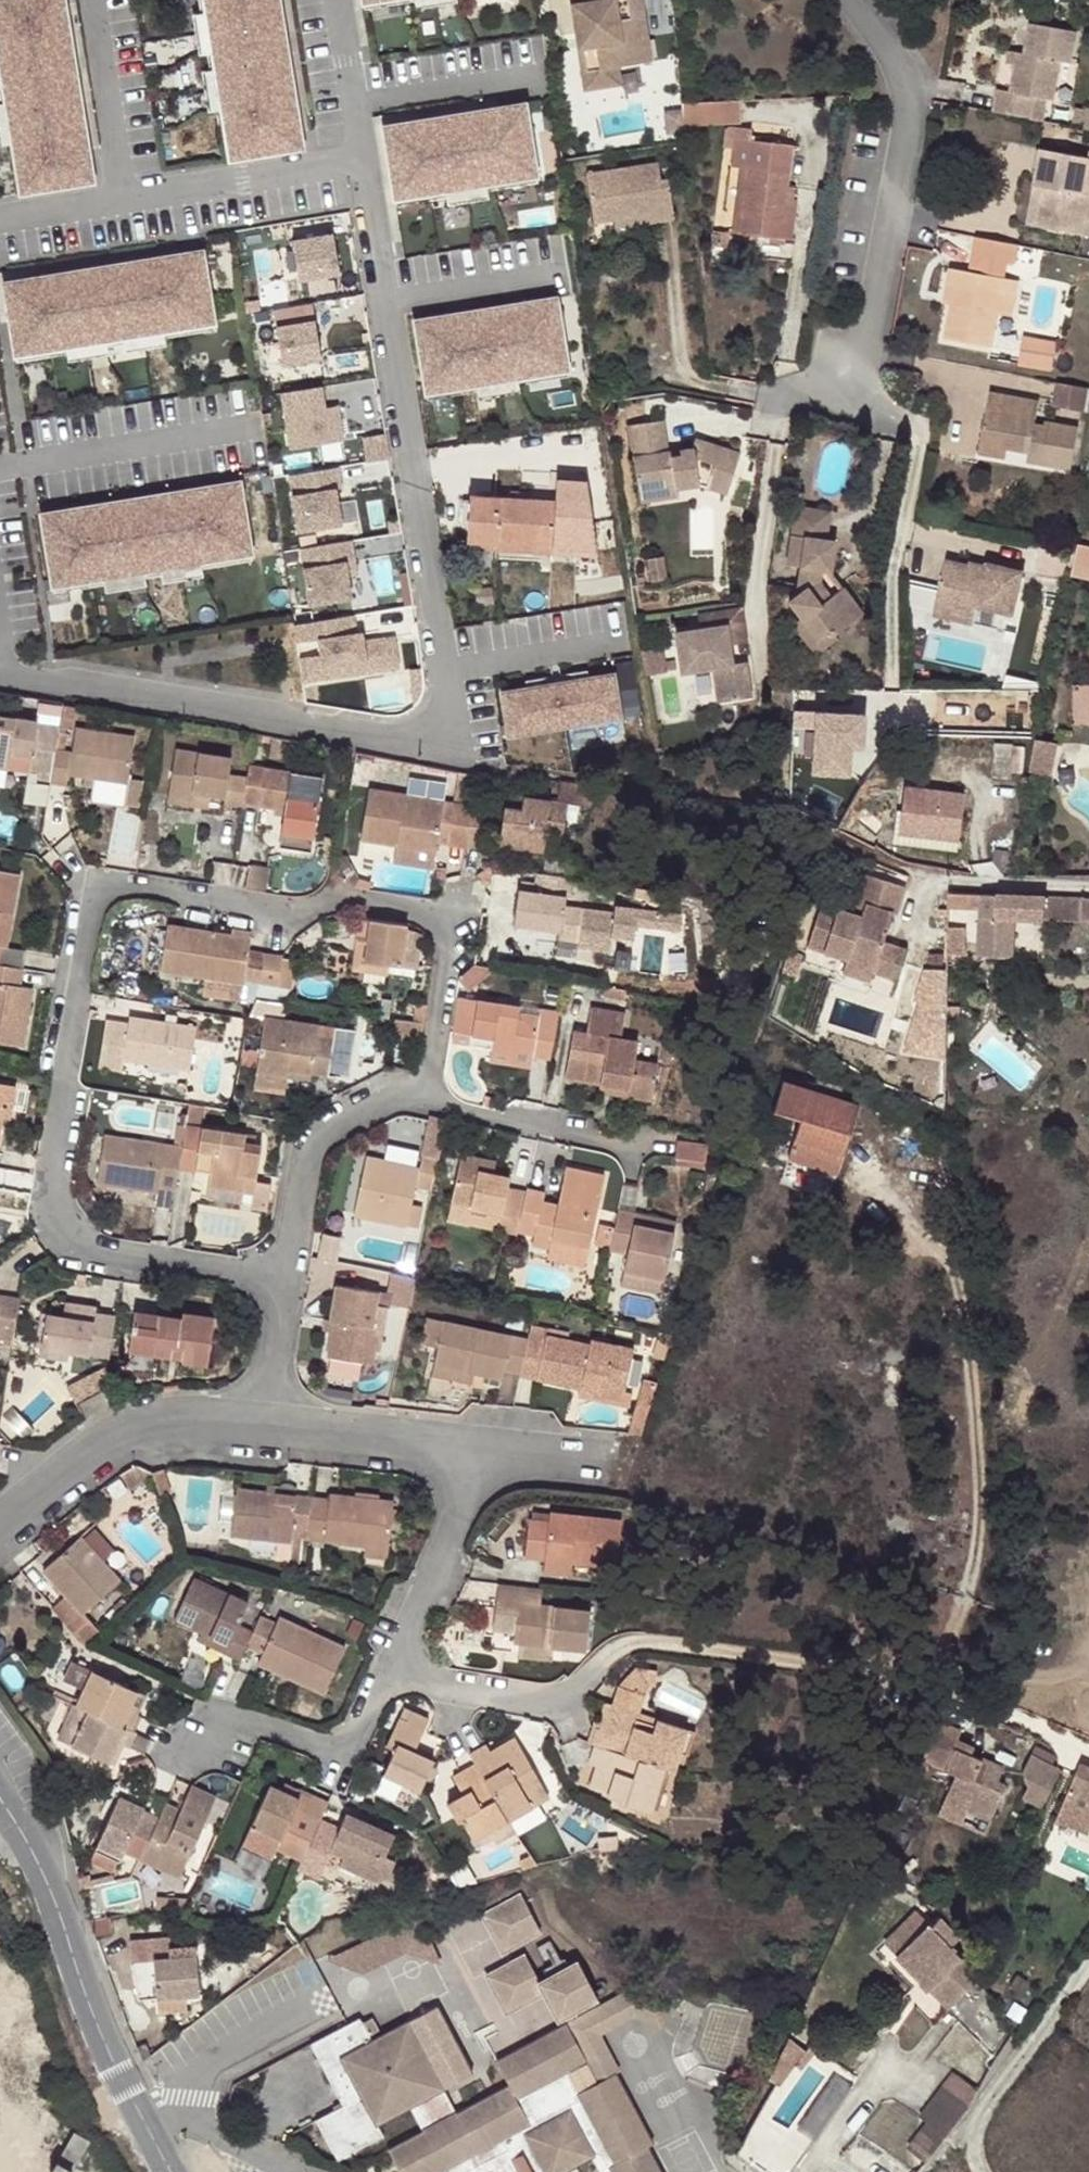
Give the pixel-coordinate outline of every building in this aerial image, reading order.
[(10,75),(5,76),(11,113),(16,112),(29,192),(93,182),(64,0),(0,0),(0,12),(10,75)] [(278,0),(213,0),(220,41),(214,42),(220,79),(225,78),(239,159),(302,148),(278,0)] [(642,8),(641,0),(569,0),(578,62),(597,60),(601,83),(618,81),(652,75),(649,50),(636,52),(629,11),(642,8)] [(649,50),(642,8),(629,11),(636,52),(649,50)] [(997,92),(993,115),(1042,124),(1046,103),(1052,104),(1061,64),(1070,66),(1077,34),(1030,26),(1024,55),(1017,55),(1009,93),(997,92)] [(597,60),(578,62),(584,103),(620,99),(618,81),(601,83),(597,60)] [(785,125),(783,101),(681,105),(682,110),(684,129),(685,134),(686,144),(686,146),(703,144),(701,128),(742,127),(785,125)] [(525,105),(383,126),(392,190),(446,182),(446,187),(484,181),(484,176),(534,168),(525,105)] [(666,137),(685,134),(684,129),(682,110),(663,113),(666,137)] [(729,171),(738,173),(746,174),(741,216),(731,215),(728,238),(763,243),(767,220),(781,222),(783,210),(791,152),(733,144),(729,171)] [(1088,165),(1041,156),(1033,193),(1043,195),(1035,232),(1080,241),(1088,204),(1088,160),(1088,165)] [(644,219),(645,227),(672,223),(667,183),(660,183),(658,166),(588,175),(592,225),(614,223),(644,219)] [(746,174),(738,173),(731,215),(741,216),(746,174)] [(1043,195),(1033,193),(1026,230),(1035,232),(1043,195)] [(1080,241),(1088,243),(1088,204),(1080,241)] [(767,220),(763,243),(790,247),(795,212),(783,210),(781,222),(767,220)] [(615,231),(645,227),(644,219),(614,223),(615,231)] [(339,272),(332,232),(291,239),(297,279),(339,272)] [(719,251),(722,235),(709,232),(705,248),(719,251)] [(1010,247),(972,240),(968,258),(995,263),(1006,265),(1010,247)] [(202,251),(3,283),(14,347),(95,334),(96,340),(133,334),(132,328),(212,315),(202,251)] [(995,263),(968,258),(964,273),(992,278),(995,263)] [(948,306),(955,271),(950,270),(943,306),(948,306)] [(1003,281),(992,278),(964,273),(955,271),(948,306),(942,339),(989,349),(995,315),(1003,281)] [(1015,283),(1003,281),(995,315),(1007,317),(1015,283)] [(556,298),(415,321),(425,385),(478,377),(478,381),(516,375),(516,370),(566,362),(556,298)] [(313,318),(275,324),(281,363),(320,356),(313,318)] [(1019,342),(1016,357),(1050,363),(1053,348),(1019,342)] [(321,384),(281,390),(291,447),(343,438),(337,402),(324,405),(321,384)] [(1084,391),(1056,386),(1052,411),(1079,417),(1084,391)] [(1043,427),(1042,431),(1040,438),(1029,436),(1032,429),(1038,406),(988,397),(979,439),(997,443),(995,452),(1026,458),(1023,468),(1066,477),(1077,434),(1043,427)] [(699,488),(725,498),(739,459),(718,451),(696,444),(692,454),(679,455),(679,460),(671,461),(668,457),(666,457),(661,424),(628,429),(637,492),(673,487),(675,493),(699,488)] [(1040,438),(1042,431),(1032,429),(1029,436),(1040,438)] [(366,459),(389,455),(385,431),(362,435),(366,459)] [(997,443),(979,439),(976,459),(993,462),(995,452),(997,443)] [(995,452),(993,462),(1023,468),(1026,458),(995,452)] [(337,464),(289,472),(299,528),(340,521),(335,487),(341,486),(337,464)] [(239,482),(41,514),(51,579),(132,565),(133,571),(170,565),(169,559),(249,546),(239,482)] [(676,500),(675,493),(673,487),(637,492),(639,505),(676,500)] [(493,544),(550,549),(554,504),(467,496),(462,552),(492,555),(493,544)] [(815,588),(822,587),(820,584),(823,571),(828,541),(831,513),(796,509),(788,568),(800,569),(796,597),(788,602),(800,620),(807,627),(815,588)] [(312,601),(351,595),(345,559),(355,557),(351,537),(303,545),(312,601)] [(834,542),(828,541),(823,571),(831,571),(834,542)] [(1088,575),(1088,542),(1083,542),(1080,574),(1088,575)] [(550,561),(550,549),(493,544),(492,555),(550,561)] [(1073,557),(1044,551),(1038,579),(1067,584),(1070,570),(1073,557)] [(663,559),(645,561),(649,584),(666,582),(663,559)] [(991,565),(990,568),(988,577),(971,572),(972,568),(949,564),(938,612),(980,622),(982,612),(1019,620),(1028,574),(991,565)] [(988,577),(990,568),(973,565),(972,568),(971,572),(988,577)] [(831,597),(822,587),(815,588),(807,627),(819,639),(832,631),(837,636),(863,616),(842,589),(831,597)] [(359,630),(355,611),(296,621),(299,640),(321,636),(324,652),(302,656),(305,680),(336,675),(335,664),(385,655),(381,635),(366,637),(365,629),(359,630)] [(978,628),(980,622),(938,612),(937,619),(978,628)] [(715,696),(741,693),(738,656),(732,657),(724,659),(722,648),(730,647),(725,616),(673,624),(680,665),(710,661),(715,696)] [(793,625),(805,640),(807,627),(800,620),(793,625)] [(807,627),(805,640),(816,654),(838,639),(837,636),(832,631),(819,639),(807,627)] [(385,655),(335,664),(336,675),(403,663),(397,632),(381,635),(385,655)] [(646,648),(653,674),(675,668),(668,642),(646,648)] [(724,659),(732,657),(730,647),(722,648),(724,659)] [(738,656),(741,693),(751,691),(743,655),(738,656)] [(613,674),(501,693),(506,723),(530,719),(532,731),(596,720),(594,709),(618,705),(613,674)] [(1005,696),(1004,724),(1020,725),(1021,696),(1005,696)] [(969,729),(969,721),(970,711),(932,711),(933,722),(933,727),(969,729)] [(54,746),(56,734),(57,727),(33,724),(34,719),(0,714),(0,755),(9,756),(10,751),(29,755),(26,768),(50,772),(54,746)] [(50,772),(48,782),(64,785),(66,774),(92,779),(87,804),(121,809),(121,807),(125,784),(125,781),(133,738),(74,726),(69,749),(63,748),(54,746),(50,772)] [(56,734),(54,746),(63,748),(65,736),(56,734)] [(856,771),(858,739),(797,738),(797,768),(856,771)] [(990,776),(990,779),(1009,782),(1014,748),(995,745),(994,750),(990,776)] [(239,804),(239,801),(244,772),(224,769),(226,754),(170,746),(164,792),(186,797),(187,789),(205,791),(221,794),(220,801),(239,804)] [(962,746),(959,771),(990,776),(994,750),(962,746)] [(9,756),(0,755),(0,767),(7,768),(9,756)] [(1029,759),(1023,785),(1044,790),(1050,763),(1029,759)] [(320,777),(245,764),(244,772),(239,801),(283,807),(277,844),(308,849),(320,777)] [(446,840),(462,843),(468,802),(472,774),(454,771),(449,799),(452,800),(446,840)] [(363,785),(356,836),(393,842),(432,849),(434,838),(440,797),(442,782),(424,779),(424,778),(404,775),(402,791),(380,787),(381,779),(365,776),(363,785)] [(125,784),(121,807),(137,810),(141,783),(125,781),(125,784)] [(553,781),(549,799),(564,802),(564,803),(580,806),(583,786),(553,781)] [(906,785),(903,809),(917,810),(914,832),(959,838),(965,792),(906,785)] [(203,806),(205,791),(187,789),(186,797),(164,792),(163,800),(203,806)] [(508,793),(506,805),(519,807),(520,795),(508,793)] [(519,807),(506,805),(501,804),(496,843),(541,851),(543,838),(557,841),(564,803),(564,802),(549,799),(520,795),(519,807)] [(434,838),(446,840),(452,800),(449,799),(440,797),(434,838)] [(468,802),(462,843),(482,847),(489,805),(468,802)] [(959,838),(914,832),(917,810),(903,809),(899,808),(895,838),(958,846),(959,838)] [(432,849),(393,842),(389,860),(429,866),(432,849)] [(246,866),(243,886),(264,890),(267,868),(246,866)] [(431,879),(441,880),(442,866),(432,866),(431,879)] [(8,911),(15,872),(0,869),(0,910),(8,911)] [(568,878),(538,873),(536,888),(535,897),(515,894),(510,927),(529,930),(557,935),(558,931),(576,934),(579,915),(562,912),(568,878)] [(894,915),(903,887),(864,876),(856,904),(863,906),(860,918),(853,916),(819,907),(807,950),(847,961),(843,974),(871,982),(874,973),(898,980),(906,950),(882,943),(890,914),(894,915)] [(535,897),(536,888),(517,885),(515,894),(535,897)] [(946,892),(946,906),(981,907),(981,917),(979,953),(1014,954),(1015,918),(1088,921),(1088,898),(946,892)] [(616,931),(687,932),(688,905),(616,904),(616,931)] [(856,904),(853,916),(860,918),(863,906),(856,904)] [(388,962),(398,964),(411,967),(416,968),(421,932),(404,926),(404,923),(401,922),(357,914),(353,941),(366,943),(362,970),(383,974),(385,974),(386,971),(388,962)] [(243,978),(256,979),(260,950),(246,948),(249,931),(227,927),(227,934),(165,924),(158,969),(204,976),(242,982),(243,978)] [(557,935),(529,930),(528,939),(574,949),(576,934),(558,931),(557,935)] [(348,967),(362,970),(366,943),(353,941),(348,967)] [(2,943),(0,942),(0,962),(14,964),(18,945),(2,943)] [(260,950),(256,979),(271,982),(275,953),(260,950)] [(285,984),(289,954),(275,953),(271,982),(285,984)] [(12,1043),(23,985),(11,983),(14,964),(0,962),(0,1041),(12,1043)] [(388,962),(386,971),(410,974),(411,967),(398,964),(388,962)] [(950,1055),(961,968),(927,963),(915,1050),(950,1055)] [(362,970),(361,978),(381,982),(383,974),(362,970)] [(242,982),(204,976),(203,984),(241,991),(242,982)] [(625,990),(600,986),(597,985),(595,997),(623,1002),(625,990)] [(547,1057),(555,1013),(534,1009),(533,1016),(513,1012),(514,1006),(455,995),(449,1029),(486,1037),(485,1044),(483,1051),(505,1055),(507,1045),(527,1047),(526,1054),(547,1057)] [(259,1017),(252,1067),(284,1072),(285,1065),(308,1068),(325,1071),(331,1034),(313,1030),(314,1021),(278,1015),(281,1001),(253,997),(251,1005),(249,1006),(247,1014),(259,1017)] [(409,1021),(420,1023),(423,1003),(412,1001),(409,1021)] [(534,1009),(514,1006),(513,1012),(533,1016),(534,1009)] [(623,1090),(622,1099),(647,1103),(654,1066),(630,1061),(633,1043),(617,1039),(621,1013),(586,1008),(581,1033),(567,1031),(558,1079),(593,1085),(623,1090)] [(122,1056),(187,1068),(194,1023),(129,1011),(128,1017),(106,1013),(98,1062),(120,1065),(122,1056)] [(417,1038),(420,1023),(409,1021),(393,1018),(391,1034),(417,1038)] [(448,1037),(485,1044),(486,1037),(449,1029),(448,1037)] [(524,1070),(526,1054),(527,1047),(507,1045),(505,1055),(483,1051),(482,1062),(524,1070)] [(306,1076),(308,1068),(285,1065),(284,1072),(306,1076)] [(282,1082),(284,1072),(252,1067),(251,1078),(282,1082)] [(592,1094),(622,1099),(623,1090),(593,1085),(592,1094)] [(790,1169),(840,1183),(861,1115),(780,1091),(771,1121),(801,1130),(790,1169)] [(178,1143),(174,1167),(204,1173),(202,1183),(237,1188),(241,1173),(251,1175),(253,1175),(256,1153),(249,1152),(252,1135),(197,1126),(201,1103),(184,1101),(181,1123),(180,1126),(178,1143)] [(414,1150),(434,1155),(443,1116),(423,1112),(414,1150)] [(174,1122),(170,1142),(178,1143),(180,1126),(181,1123),(174,1122)] [(171,1186),(174,1167),(178,1143),(170,1142),(101,1131),(93,1180),(153,1189),(154,1183),(171,1186)] [(677,1140),(673,1154),(672,1157),(701,1165),(706,1147),(677,1140)] [(414,1166),(416,1157),(381,1150),(379,1159),(414,1166)] [(427,1187),(434,1156),(417,1152),(416,1157),(414,1166),(379,1159),(361,1155),(348,1211),(401,1222),(410,1184),(427,1187)] [(510,1232),(511,1228),(520,1189),(500,1185),(502,1174),(485,1171),(472,1168),(474,1156),(454,1152),(444,1199),(493,1210),(490,1228),(510,1232)] [(487,1159),(474,1156),(472,1168),(485,1171),(487,1159)] [(538,1189),(521,1185),(520,1189),(511,1228),(528,1231),(526,1241),(545,1244),(546,1235),(562,1238),(582,1242),(599,1175),(559,1166),(550,1207),(535,1205),(538,1189)] [(245,1205),(269,1209),(273,1181),(250,1177),(251,1175),(241,1173),(237,1188),(237,1190),(247,1191),(245,1205)] [(237,1188),(202,1183),(200,1195),(236,1200),(237,1190),(237,1188)] [(440,1218),(490,1228),(493,1210),(444,1199),(440,1218)] [(632,1213),(614,1209),(610,1226),(605,1248),(605,1249),(623,1252),(620,1269),(659,1277),(670,1233),(668,1232),(646,1227),(629,1224),(632,1213)] [(671,1221),(632,1213),(629,1224),(646,1227),(668,1232),(671,1221)] [(594,1223),(589,1243),(605,1248),(610,1226),(594,1223)] [(317,1231),(312,1254),(330,1258),(335,1235),(317,1231)] [(545,1244),(541,1259),(579,1266),(583,1249),(585,1243),(582,1242),(562,1238),(546,1235),(545,1244)] [(620,1269),(616,1285),(655,1293),(659,1277),(620,1269)] [(333,1312),(330,1324),(325,1347),(366,1357),(375,1322),(369,1320),(372,1298),(379,1300),(383,1286),(334,1277),(328,1310),(333,1312)] [(9,1340),(15,1297),(0,1294),(0,1339),(9,1340)] [(86,1320),(88,1310),(68,1307),(67,1317),(86,1320)] [(147,1317),(148,1311),(126,1308),(125,1314),(147,1317)] [(321,1322),(330,1324),(333,1312),(328,1310),(323,1309),(321,1322)] [(63,1352),(104,1358),(110,1314),(88,1310),(86,1320),(67,1317),(41,1312),(37,1348),(63,1352)] [(175,1342),(172,1356),(172,1360),(198,1364),(205,1315),(175,1311),(174,1315),(148,1311),(147,1317),(125,1314),(121,1348),(160,1354),(163,1340),(175,1342)] [(37,1348),(41,1312),(36,1312),(30,1347),(37,1348)] [(515,1366),(522,1333),(436,1313),(426,1358),(466,1367),(493,1374),(497,1363),(515,1366)] [(584,1341),(524,1326),(522,1333),(515,1366),(514,1370),(565,1382),(568,1372),(600,1380),(599,1383),(618,1387),(628,1346),(586,1335),(584,1341)] [(670,1344),(674,1330),(663,1328),(659,1341),(670,1344)] [(160,1354),(172,1356),(175,1342),(163,1340),(160,1354)] [(656,1353),(666,1356),(670,1344),(659,1341),(656,1353)] [(63,1352),(37,1348),(35,1357),(62,1361),(63,1352)] [(463,1377),(466,1367),(426,1358),(424,1367),(463,1377)] [(61,1386),(79,1417),(86,1411),(79,1398),(78,1396),(101,1380),(103,1367),(101,1365),(61,1386)] [(568,1372),(565,1382),(592,1389),(590,1396),(623,1403),(626,1389),(618,1387),(599,1383),(600,1380),(568,1372)] [(86,1411),(111,1396),(103,1384),(79,1398),(86,1411)] [(132,1460),(118,1470),(130,1483),(149,1466),(132,1459),(132,1460)] [(160,1464),(149,1466),(156,1487),(167,1484),(160,1464)] [(262,1490),(295,1493),(296,1485),(263,1482),(262,1490)] [(306,1526),(310,1495),(295,1493),(262,1490),(236,1487),(230,1534),(288,1541),(290,1524),(306,1526)] [(306,1527),(305,1534),(362,1541),(385,1544),(391,1498),(327,1490),(325,1496),(310,1493),(310,1495),(306,1526),(306,1527)] [(542,1554),(570,1557),(615,1562),(620,1517),(547,1508),(546,1517),(525,1515),(522,1552),(542,1554)] [(288,1541),(287,1556),(303,1558),(305,1534),(306,1527),(306,1526),(290,1524),(288,1541)] [(60,1585),(47,1596),(70,1623),(83,1611),(80,1607),(117,1573),(76,1529),(40,1563),(60,1585)] [(385,1544),(362,1541),(361,1551),(384,1553),(385,1544)] [(569,1568),(570,1557),(542,1554),(541,1565),(569,1568)] [(238,1655),(244,1642),(251,1627),(239,1622),(248,1600),(193,1574),(175,1615),(201,1627),(228,1641),(224,1648),(238,1655)] [(535,1603),(536,1585),(496,1580),(492,1607),(512,1609),(508,1640),(519,1641),(550,1645),(582,1649),(587,1609),(535,1603)] [(274,1620),(258,1613),(251,1627),(244,1642),(262,1651),(291,1665),(287,1674),(323,1691),(345,1646),(278,1614),(274,1620)] [(197,1636),(224,1648),(228,1641),(201,1627),(197,1636)] [(550,1645),(519,1641),(518,1652),(549,1655),(550,1645)] [(291,1665),(262,1651),(257,1660),(287,1674),(291,1665)] [(125,1724),(126,1725),(134,1708),(124,1703),(133,1683),(90,1664),(70,1654),(60,1673),(81,1683),(73,1702),(125,1724)] [(639,1665),(622,1685),(637,1690),(643,1672),(639,1665)] [(637,1690),(648,1694),(652,1683),(659,1686),(661,1669),(639,1665),(643,1672),(637,1690)] [(124,1703),(134,1708),(143,1688),(133,1683),(124,1703)] [(615,1703),(642,1712),(648,1694),(637,1690),(622,1685),(615,1703)] [(73,1702),(69,1700),(60,1719),(76,1726),(69,1741),(104,1757),(114,1736),(119,1738),(125,1724),(73,1702)] [(399,1700),(397,1706),(407,1711),(409,1705),(399,1700)] [(595,1741),(600,1743),(666,1768),(674,1771),(690,1730),(661,1719),(659,1727),(639,1719),(642,1712),(615,1703),(609,1700),(604,1716),(595,1741)] [(430,1753),(415,1747),(412,1746),(426,1713),(409,1705),(407,1711),(397,1706),(383,1735),(392,1739),(379,1767),(415,1784),(421,1772),(426,1760),(430,1753)] [(659,1727),(661,1719),(642,1712),(639,1719),(659,1727)] [(598,1713),(589,1739),(595,1741),(604,1716),(598,1713)] [(53,1734),(69,1741),(76,1726),(60,1719),(53,1734)] [(947,1792),(966,1774),(967,1772),(971,1755),(969,1754),(971,1748),(955,1742),(960,1730),(937,1721),(922,1758),(954,1771),(946,1794),(947,1792)] [(125,1724),(119,1738),(128,1742),(134,1728),(126,1725),(125,1724)] [(480,1733),(476,1736),(464,1744),(471,1755),(503,1811),(504,1811),(528,1796),(544,1786),(510,1731),(487,1745),(480,1733)] [(110,1760),(119,1738),(114,1736),(104,1757),(110,1760)] [(666,1768),(600,1743),(592,1761),(598,1764),(589,1787),(620,1798),(618,1802),(648,1813),(666,1768)] [(1021,1791),(1040,1801),(1060,1763),(1030,1747),(1020,1765),(1023,1775),(1026,1779),(1021,1791)] [(503,1811),(471,1755),(448,1769),(460,1789),(443,1798),(453,1815),(457,1812),(470,1833),(489,1821),(504,1811),(503,1811)] [(966,1774),(1000,1791),(1005,1781),(996,1778),(1001,1767),(971,1755),(967,1772),(966,1774)] [(1079,1756),(1064,1794),(1088,1805),(1088,1760),(1079,1756)] [(434,1763),(426,1760),(421,1772),(428,1775),(434,1763)] [(990,1817),(1000,1791),(966,1774),(947,1792),(966,1798),(963,1807),(990,1817)] [(179,1807),(163,1799),(159,1810),(155,1819),(140,1852),(179,1871),(215,1794),(190,1781),(179,1807)] [(275,1788),(290,1795),(293,1788),(279,1781),(275,1788)] [(296,1858),(317,1817),(289,1803),(292,1796),(290,1795),(275,1788),(262,1782),(235,1841),(264,1855),(270,1845),(296,1858)] [(140,1852),(155,1819),(138,1811),(143,1802),(119,1791),(93,1846),(117,1858),(124,1844),(140,1852)] [(947,1792),(946,1794),(941,1806),(961,1814),(963,1807),(966,1798),(947,1792)] [(1064,1794),(1056,1815),(1088,1828),(1088,1805),(1064,1794)] [(528,1796),(504,1811),(513,1821),(536,1808),(528,1796)] [(155,1819),(159,1810),(143,1802),(138,1811),(155,1819)] [(339,1856),(336,1865),(367,1879),(384,1875),(390,1859),(381,1855),(390,1832),(343,1811),(326,1849),(339,1856)] [(513,1821),(504,1811),(489,1821),(495,1832),(513,1821)] [(580,1855),(590,1854),(588,1844),(578,1846),(580,1855)] [(567,1848),(568,1857),(580,1855),(578,1846),(567,1848)] [(531,1864),(549,1860),(542,1854),(530,1856),(531,1864)] [(539,1929),(519,1892),(481,1911),(501,1949),(539,1929)] [(91,1912),(96,1926),(115,1922),(113,1908),(91,1912)] [(885,1941),(896,1953),(930,1921),(917,1908),(885,1941)] [(412,1915),(319,1959),(356,1973),(400,1952),(435,1965),(412,1915)] [(945,1922),(938,1917),(932,1923),(930,1921),(896,1953),(948,2006),(947,2008),(991,2055),(1007,2028),(970,1956),(962,1957),(952,1945),(959,1937),(945,1922)] [(157,1998),(199,1995),(196,1957),(187,1958),(186,1947),(171,1948),(171,1938),(129,1940),(133,1999),(157,1998)] [(485,1972),(506,2009),(543,1989),(556,2015),(572,2007),(595,1995),(577,1959),(568,1964),(546,1975),(537,1979),(523,1952),(485,1972)] [(541,1964),(546,1975),(568,1964),(563,1953),(541,1964)] [(576,2014),(563,2021),(582,2057),(594,2080),(612,2071),(618,2068),(601,2033),(633,2016),(662,2024),(671,1997),(631,1986),(576,2014)] [(543,1989),(506,2009),(516,2012),(537,2001),(552,2027),(560,2023),(556,2015),(543,1989)] [(644,2145),(650,2142),(612,2071),(594,2080),(575,2090),(563,2067),(582,2057),(563,2021),(560,2023),(552,2027),(491,2058),(505,2084),(452,2112),(438,2085),(466,2069),(432,2002),(365,2037),(362,2032),(372,2028),(365,2015),(355,2020),(354,2017),(344,2022),(304,2043),(337,2104),(310,2119),(332,2158),(380,2133),(374,2121),(407,2104),(420,2129),(387,2148),(400,2171),(659,2171),(644,2145)] [(560,2023),(563,2021),(576,2014),(572,2007),(556,2015),(560,2023)] [(762,2171),(786,2171),(813,2136),(788,2120),(784,2125),(768,2115),(788,2084),(774,2075),(731,2147),(762,2171)] [(941,2083),(918,2115),(948,2135),(970,2104),(941,2083)] [(906,2169),(860,2129),(826,2171),(904,2171),(906,2169)] [(77,2145),(63,2137),(43,2171),(62,2171),(77,2145)]
